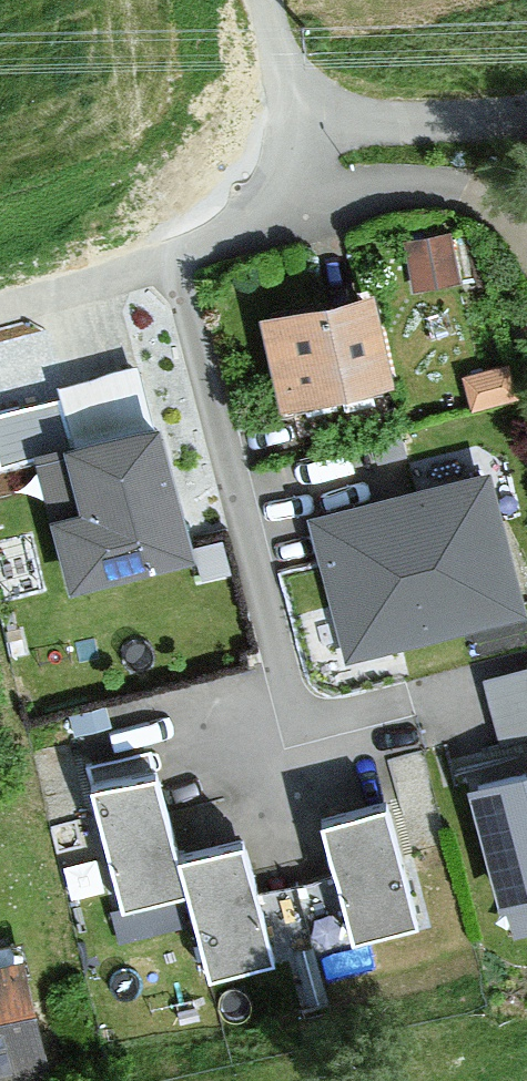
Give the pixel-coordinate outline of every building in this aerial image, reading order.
[(417,233),(414,275),(453,278),(455,235),(417,233)] [(377,382),(355,293),(243,320),(265,410),(377,382)] [(154,417),(70,439),(87,503),(56,511),(73,573),(188,542),(154,417)] [(520,605),(486,466),(315,508),(350,647),(520,605)] [(526,761),(526,658),(491,664),(508,751),(473,758),(475,771),(526,761)] [(151,748),(92,762),(124,893),(191,877),(210,959),(267,946),(239,828),(174,844),(151,748)] [(474,777),(501,887),(526,881),(526,764),(474,777)] [(410,908),(381,793),(328,806),(357,921),(410,908)] [(0,949),(0,1080),(5,1080),(33,1074),(3,948),(0,949)]
